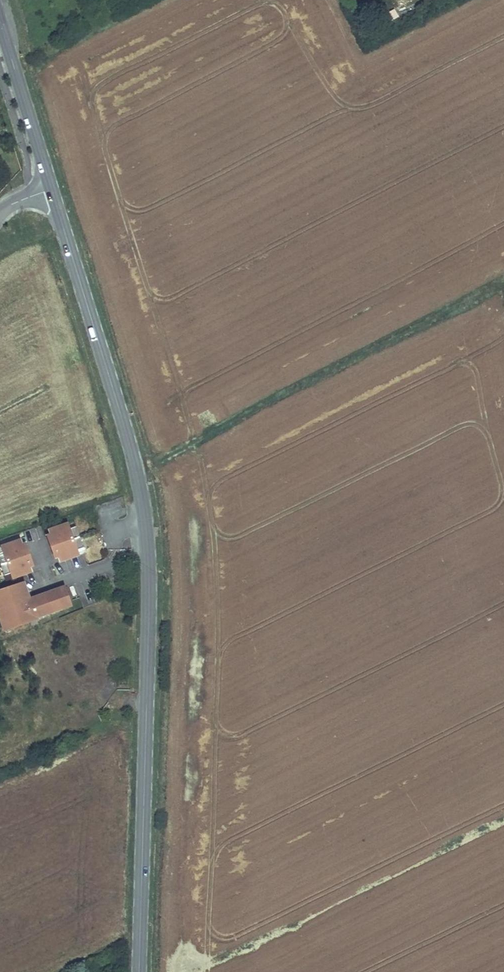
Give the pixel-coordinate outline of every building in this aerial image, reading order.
[(68,522),(50,529),(53,538),(50,539),(55,553),(59,552),(62,561),(80,554),(78,549),(85,546),(77,525),(70,528),(68,522)] [(3,547),(5,552),(0,554),(0,560),(6,576),(13,574),(15,579),(33,572),(31,567),(29,563),(33,562),(28,548),(24,549),(21,540),(3,547)] [(5,596),(0,598),(0,616),(5,628),(15,624),(17,629),(33,623),(32,620),(31,617),(37,615),(38,618),(62,609),(61,605),(70,602),(65,587),(54,591),(55,595),(27,605),(19,585),(3,591),(5,596)] [(28,591),(22,594),(27,605),(55,595),(54,591),(32,600),(28,591)] [(71,598),(69,599),(70,602),(61,605),(62,609),(74,605),(71,598)] [(5,628),(7,633),(17,629),(15,624),(5,628)]
